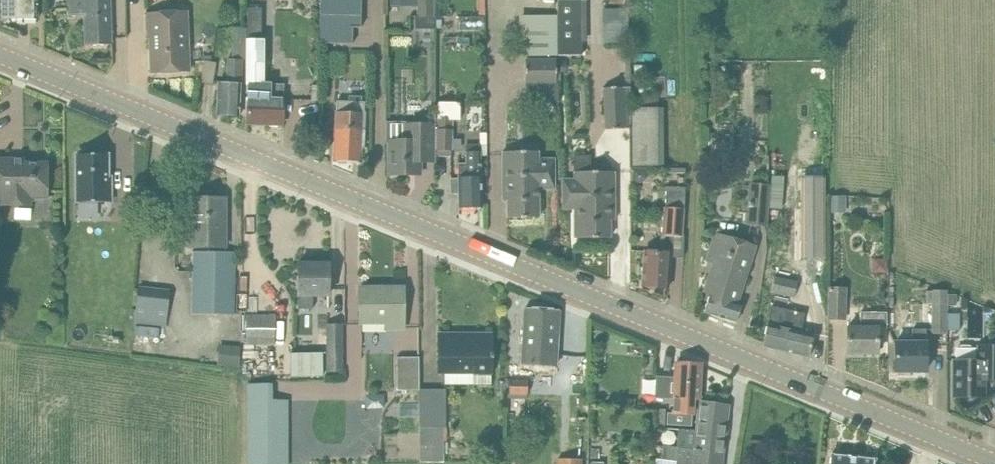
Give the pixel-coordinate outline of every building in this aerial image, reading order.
[(16,0),(0,0),(0,20),(1,22),(8,22),(10,18),(16,18),(16,0)] [(16,18),(38,18),(38,0),(16,0),(16,18)] [(68,16),(84,15),(85,45),(112,44),(110,0),(68,0),(68,16)] [(320,27),(320,45),(350,46),(351,28),(361,29),(362,0),(321,0),(320,27)] [(419,14),(434,14),(434,0),(418,0),(419,14)] [(558,15),(558,55),(582,55),(582,0),(558,0),(558,15)] [(629,9),(603,9),(603,43),(629,43),(629,9)] [(187,12),(146,13),(147,32),(150,32),(150,53),(151,72),(190,70),(189,50),(189,46),(189,45),(187,12)] [(558,55),(558,15),(527,16),(527,55),(558,55)] [(248,40),(247,64),(247,84),(249,84),(248,122),(283,123),(283,103),(283,85),(263,84),(264,41),(248,40)] [(239,116),(240,96),(242,59),(228,58),(226,83),(218,82),(218,95),(217,115),(239,116)] [(556,59),(526,59),(527,83),(557,83),(556,59)] [(199,82),(211,84),(215,62),(203,60),(199,82)] [(713,99),(724,101),(727,82),(715,81),(713,99)] [(320,85),(311,85),(312,100),(321,100),(320,85)] [(631,86),(605,87),(605,92),(607,127),(629,126),(630,126),(631,86)] [(335,153),(334,160),(353,161),(360,162),(361,147),(363,147),(364,127),(365,113),(365,102),(362,102),(362,98),(350,97),(350,101),(338,100),(336,127),(335,141),(335,153)] [(460,99),(440,98),(439,115),(459,116),(460,99)] [(664,165),(665,107),(637,106),(636,164),(664,165)] [(389,140),(389,154),(389,174),(415,174),(415,161),(434,161),(434,124),(405,124),(405,122),(386,122),(386,140),(389,140)] [(451,152),(453,124),(439,123),(438,151),(451,152)] [(458,179),(450,179),(451,193),(459,193),(460,208),(482,207),(482,187),(480,147),(480,144),(465,144),(465,162),(458,163),(458,177),(458,179)] [(76,154),(77,202),(111,202),(111,183),(108,183),(108,154),(94,154),(94,150),(80,150),(80,154),(76,154)] [(555,188),(554,168),(554,158),(538,159),(538,151),(503,151),(503,182),(507,181),(508,217),(539,217),(539,188),(555,188)] [(47,183),(47,163),(13,163),(13,159),(0,159),(0,196),(3,196),(3,203),(31,204),(31,196),(47,196),(47,183)] [(643,170),(633,170),(634,180),(640,180),(643,177),(643,170)] [(615,220),(615,200),(615,171),(575,171),(575,179),(563,179),(563,208),(579,208),(579,237),(610,237),(610,220),(615,220)] [(748,223),(766,224),(770,182),(752,180),(748,223)] [(804,192),(804,260),(828,261),(829,181),(816,181),(816,192),(804,192)] [(668,186),(666,207),(663,206),(661,235),(660,253),(645,251),(642,285),(668,287),(672,236),(683,236),(684,208),(685,187),(668,186)] [(831,213),(845,213),(844,196),(830,196),(831,213)] [(225,246),(225,245),(225,225),(217,225),(217,198),(189,198),(189,246),(225,246)] [(720,263),(704,311),(737,322),(743,302),(740,302),(750,269),(759,243),(747,240),(717,230),(714,240),(708,259),(720,263)] [(234,314),(236,252),(194,251),(192,313),(234,314)] [(298,263),(298,283),(298,307),(313,307),(313,295),(328,295),(329,263),(298,263)] [(798,283),(775,277),(772,291),(794,297),(798,283)] [(139,288),(135,325),(164,329),(169,291),(139,288)] [(403,327),(403,308),(403,288),(361,288),(361,322),(386,321),(386,328),(403,327)] [(828,318),(847,319),(846,289),(828,289),(828,318)] [(946,332),(946,294),(946,291),(926,291),(926,303),(932,303),(932,332),(946,332)] [(957,294),(946,294),(946,332),(958,332),(957,294)] [(771,306),(763,342),(762,346),(809,357),(814,337),(814,333),(800,330),(804,314),(771,306)] [(524,327),(522,363),(523,363),(556,365),(558,329),(559,309),(525,307),(524,327)] [(887,312),(877,312),(860,312),(860,327),(848,328),(848,353),(851,353),(853,356),(861,356),(862,353),(878,353),(878,328),(887,328),(887,312)] [(275,344),(276,313),(247,313),(247,343),(275,344)] [(342,370),(342,324),(327,324),(327,370),(342,370)] [(895,342),(895,351),(895,371),(926,371),(926,342),(926,329),(912,329),(912,342),(895,342)] [(439,334),(439,354),(439,371),(491,371),(491,338),(461,338),(461,334),(439,334)] [(219,346),(218,366),(238,367),(239,347),(219,346)] [(955,360),(953,360),(953,376),(952,396),(985,396),(985,379),(994,379),(994,346),(978,346),(978,360),(974,360),(974,352),(972,348),(969,347),(961,347),(958,348),(955,352),(955,360)] [(322,351),(291,352),(291,375),(323,374),(322,351)] [(419,357),(397,357),(397,388),(419,388),(419,357)] [(698,399),(700,364),(676,362),(675,378),(657,377),(656,385),(656,396),(674,397),(673,413),(680,413),(680,424),(692,425),(692,414),(693,414),(694,398),(698,399)] [(527,394),(528,380),(510,379),(510,393),(527,394)] [(443,426),(445,426),(445,388),(419,388),(419,389),(419,461),(443,461),(443,426)] [(384,396),(366,396),(366,408),(384,408),(384,396)] [(286,398),(248,398),(248,463),(286,463),(286,398)] [(723,452),(726,425),(729,405),(700,401),(697,421),(695,448),(688,448),(689,430),(665,428),(664,446),(679,447),(677,463),(722,463),(723,452)] [(830,463),(875,463),(875,459),(831,454),(830,463)]
